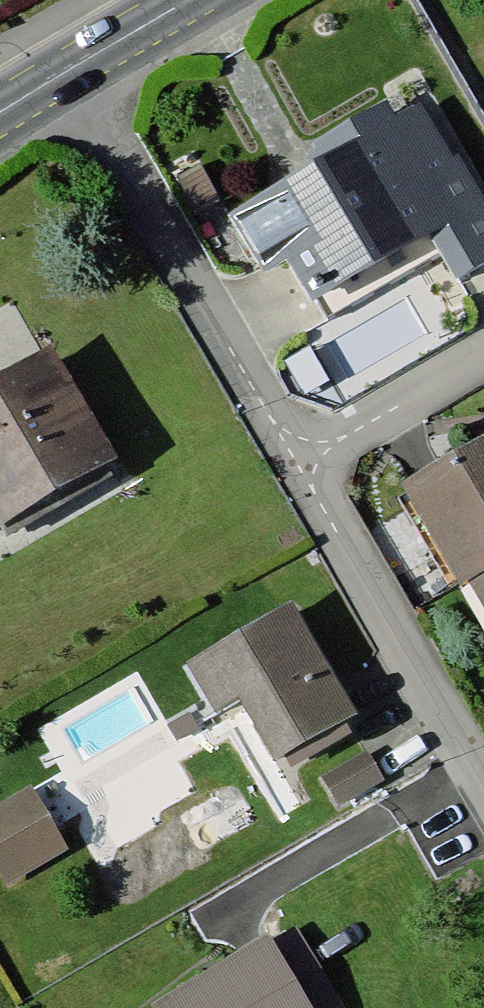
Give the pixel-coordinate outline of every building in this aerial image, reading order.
[(229,210),(260,262),(287,247),(315,293),(426,228),(459,283),(483,269),(483,180),(464,146),(456,151),(426,100),(402,114),(385,99),(308,140),(310,163),(229,210)] [(333,312),(433,258),(423,240),(324,295),(333,312)] [(0,368),(0,528),(115,467),(50,342),(0,368)] [(403,482),(483,622),(483,435),(403,482)] [(292,602),(181,662),(212,719),(238,704),(272,765),(356,719),(292,602)] [(367,752),(320,777),(338,810),(385,784),(367,752)] [(0,804),(0,882),(1,884),(63,849),(29,788),(0,804)] [(272,930),(143,1004),(146,1007),(317,1007),(272,930)]
